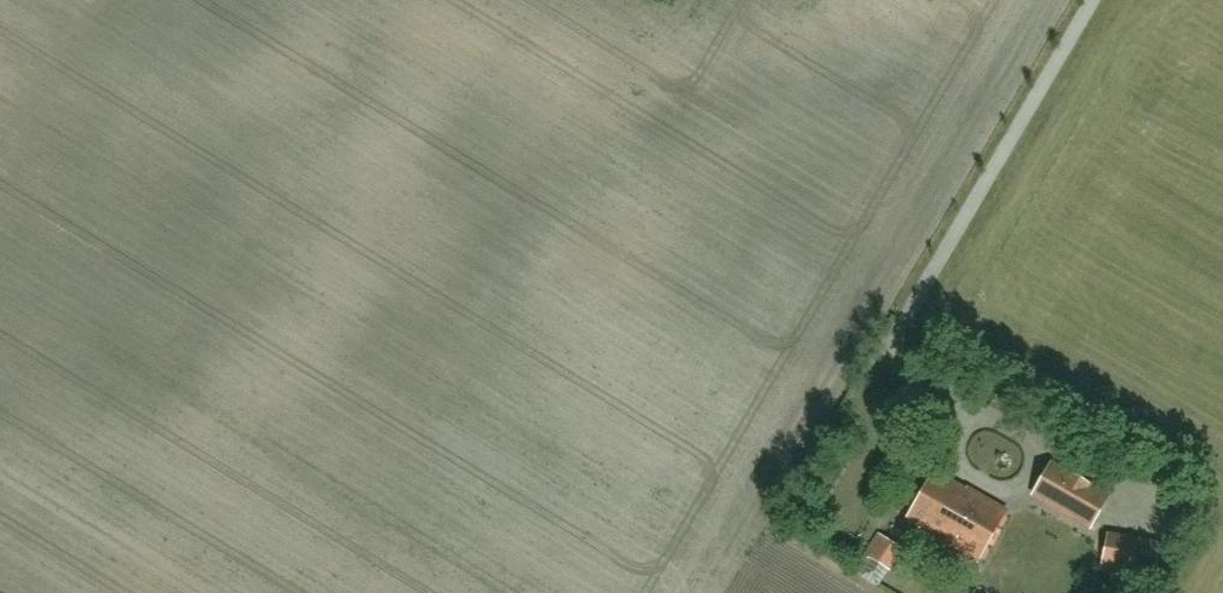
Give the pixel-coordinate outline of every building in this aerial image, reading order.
[(1023,468),(1036,442),(1004,426),(997,439),(981,431),(975,444),(1023,468)] [(970,447),(963,463),(1027,489),(1034,473),(970,447)] [(1106,498),(1049,465),(1031,497),(1088,529),(1106,498)] [(979,561),(1008,510),(955,480),(954,484),(934,472),(908,518),(922,526),(921,528),(979,561)] [(891,570),(902,550),(881,534),(869,554),(891,570)] [(1153,576),(1159,548),(1107,538),(1102,567),(1153,576)]
